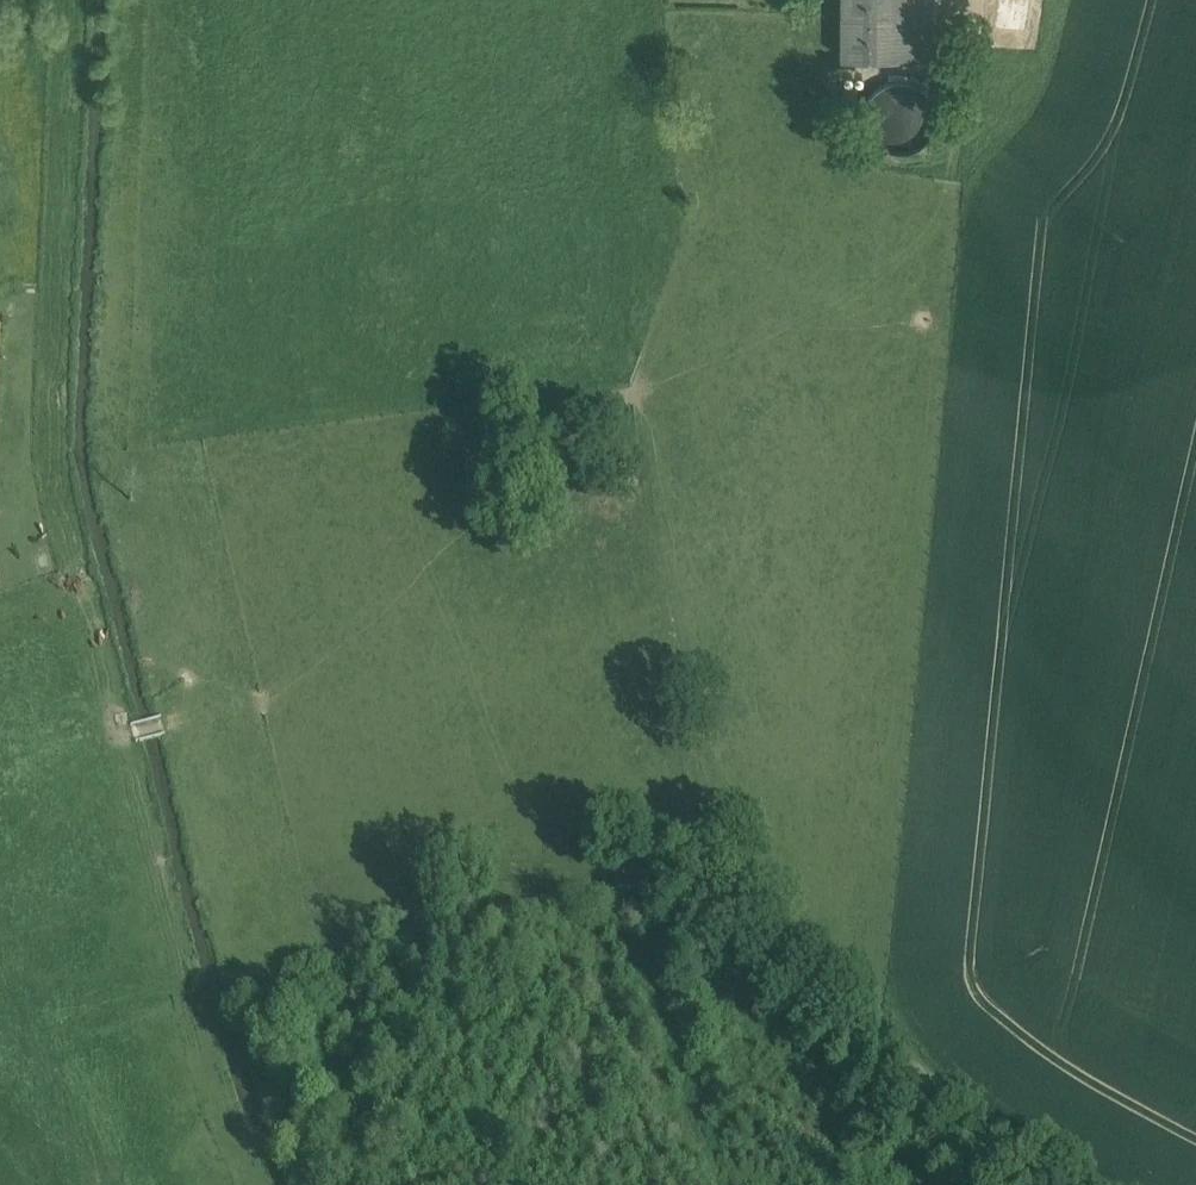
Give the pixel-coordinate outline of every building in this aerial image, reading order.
[(841,54),(931,56),(932,0),(842,0),(841,54)] [(935,129),(938,115),(935,101),(927,89),(915,82),(901,79),(887,82),(876,90),(868,102),(866,116),(868,129),(876,141),(888,148),(902,151),(916,148),(927,140),(935,129)]
